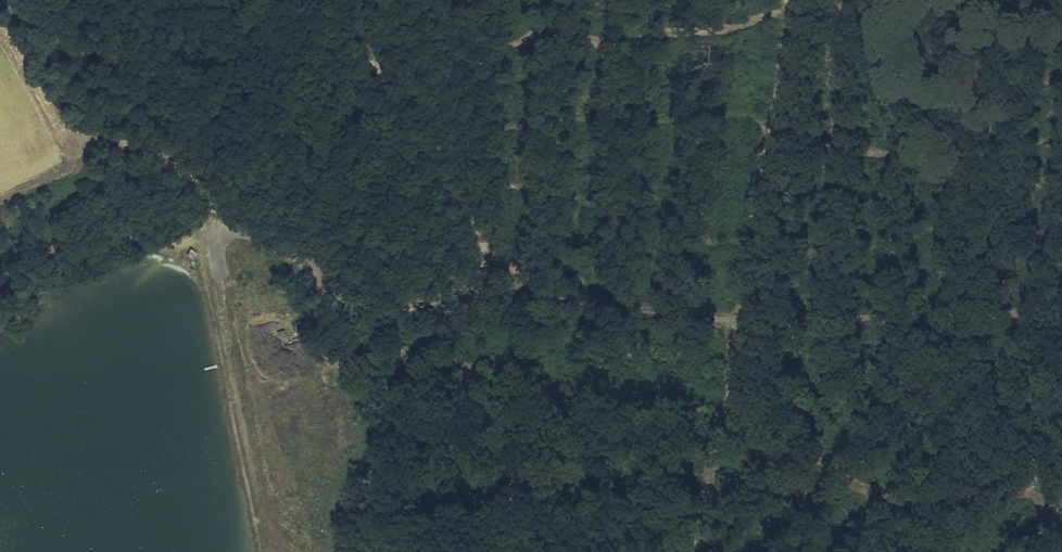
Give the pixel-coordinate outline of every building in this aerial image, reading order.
[(304,322),(296,324),(298,333),(306,331),(304,322)] [(285,332),(278,335),(280,343),(288,340),(285,332)]
